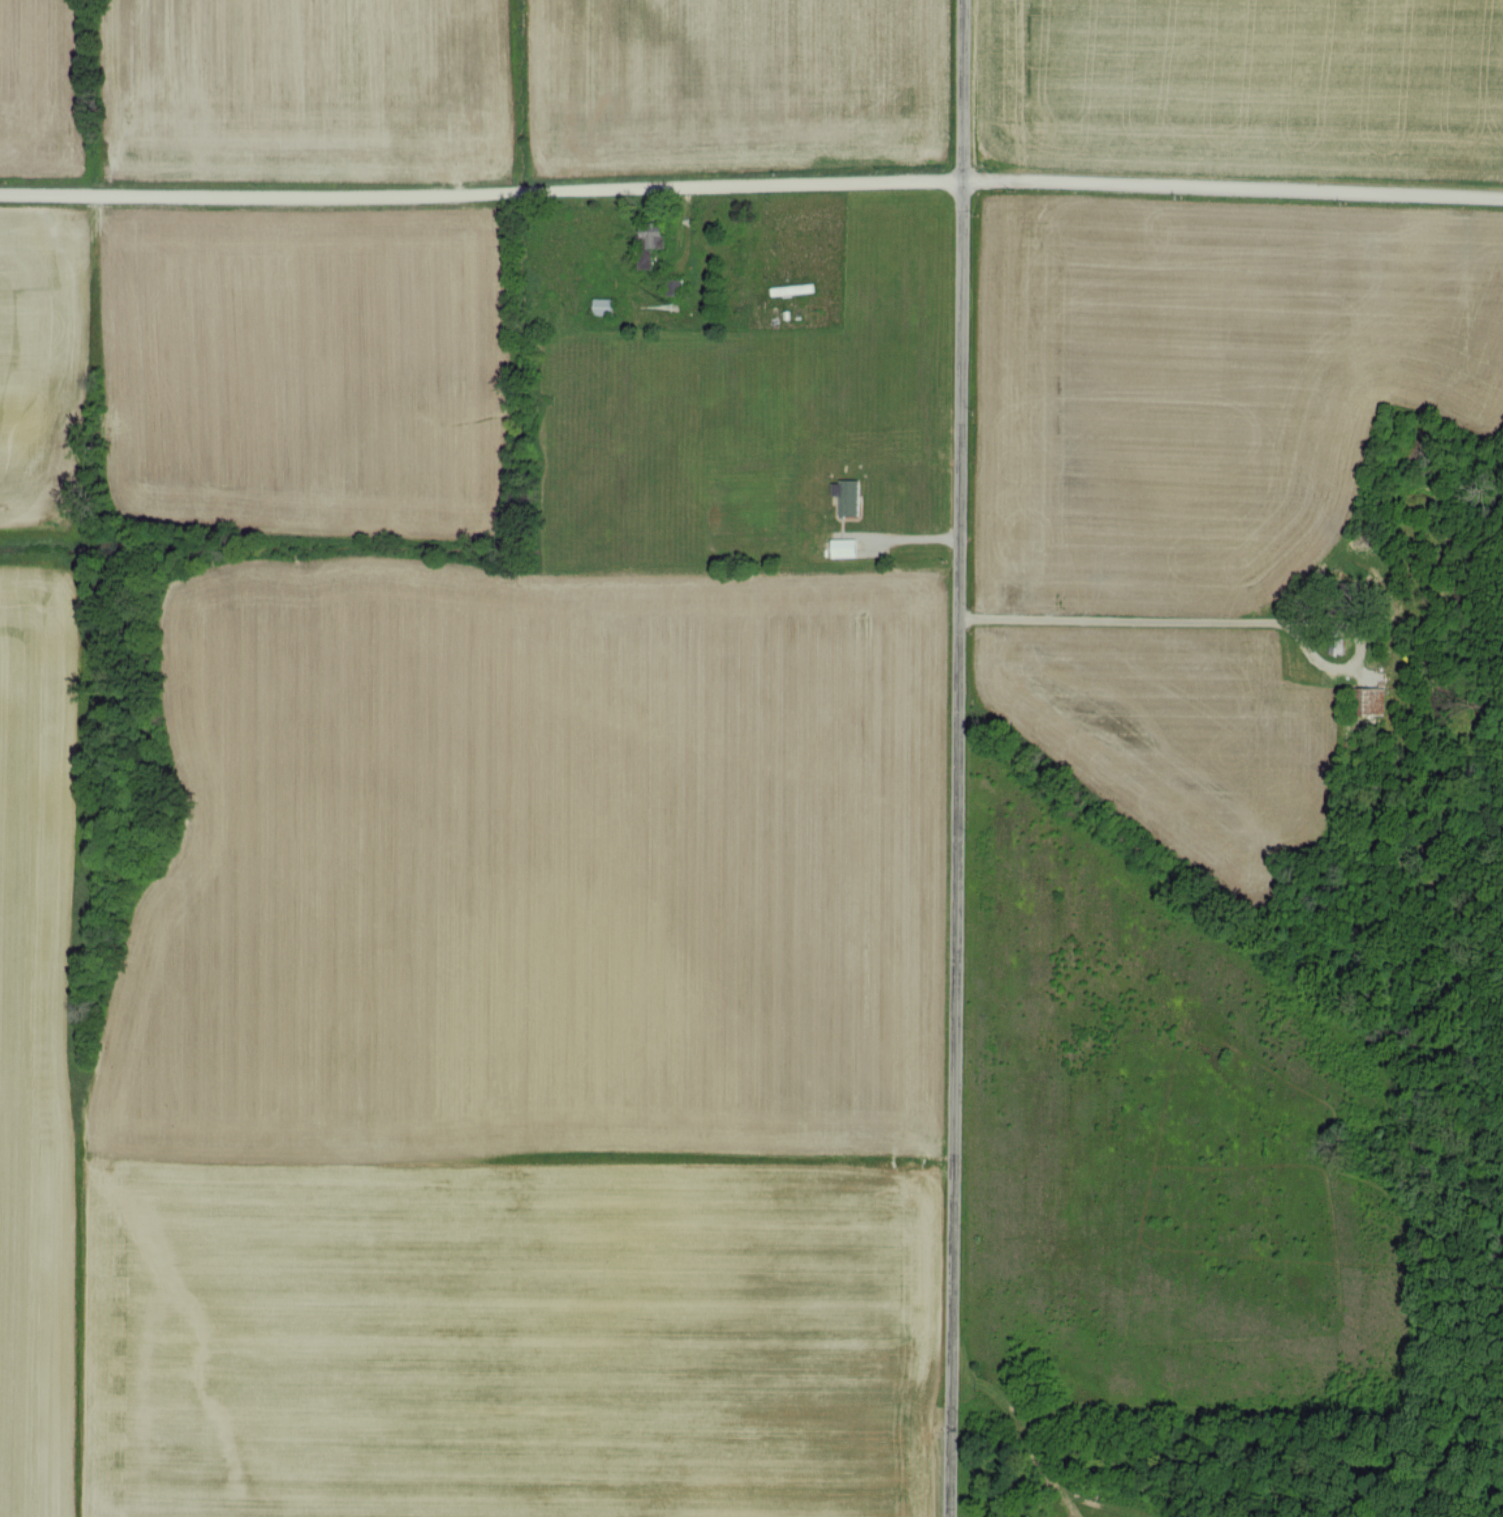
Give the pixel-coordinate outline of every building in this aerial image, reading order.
[(831,538),(831,555),(855,555),(855,537),(831,538)]
